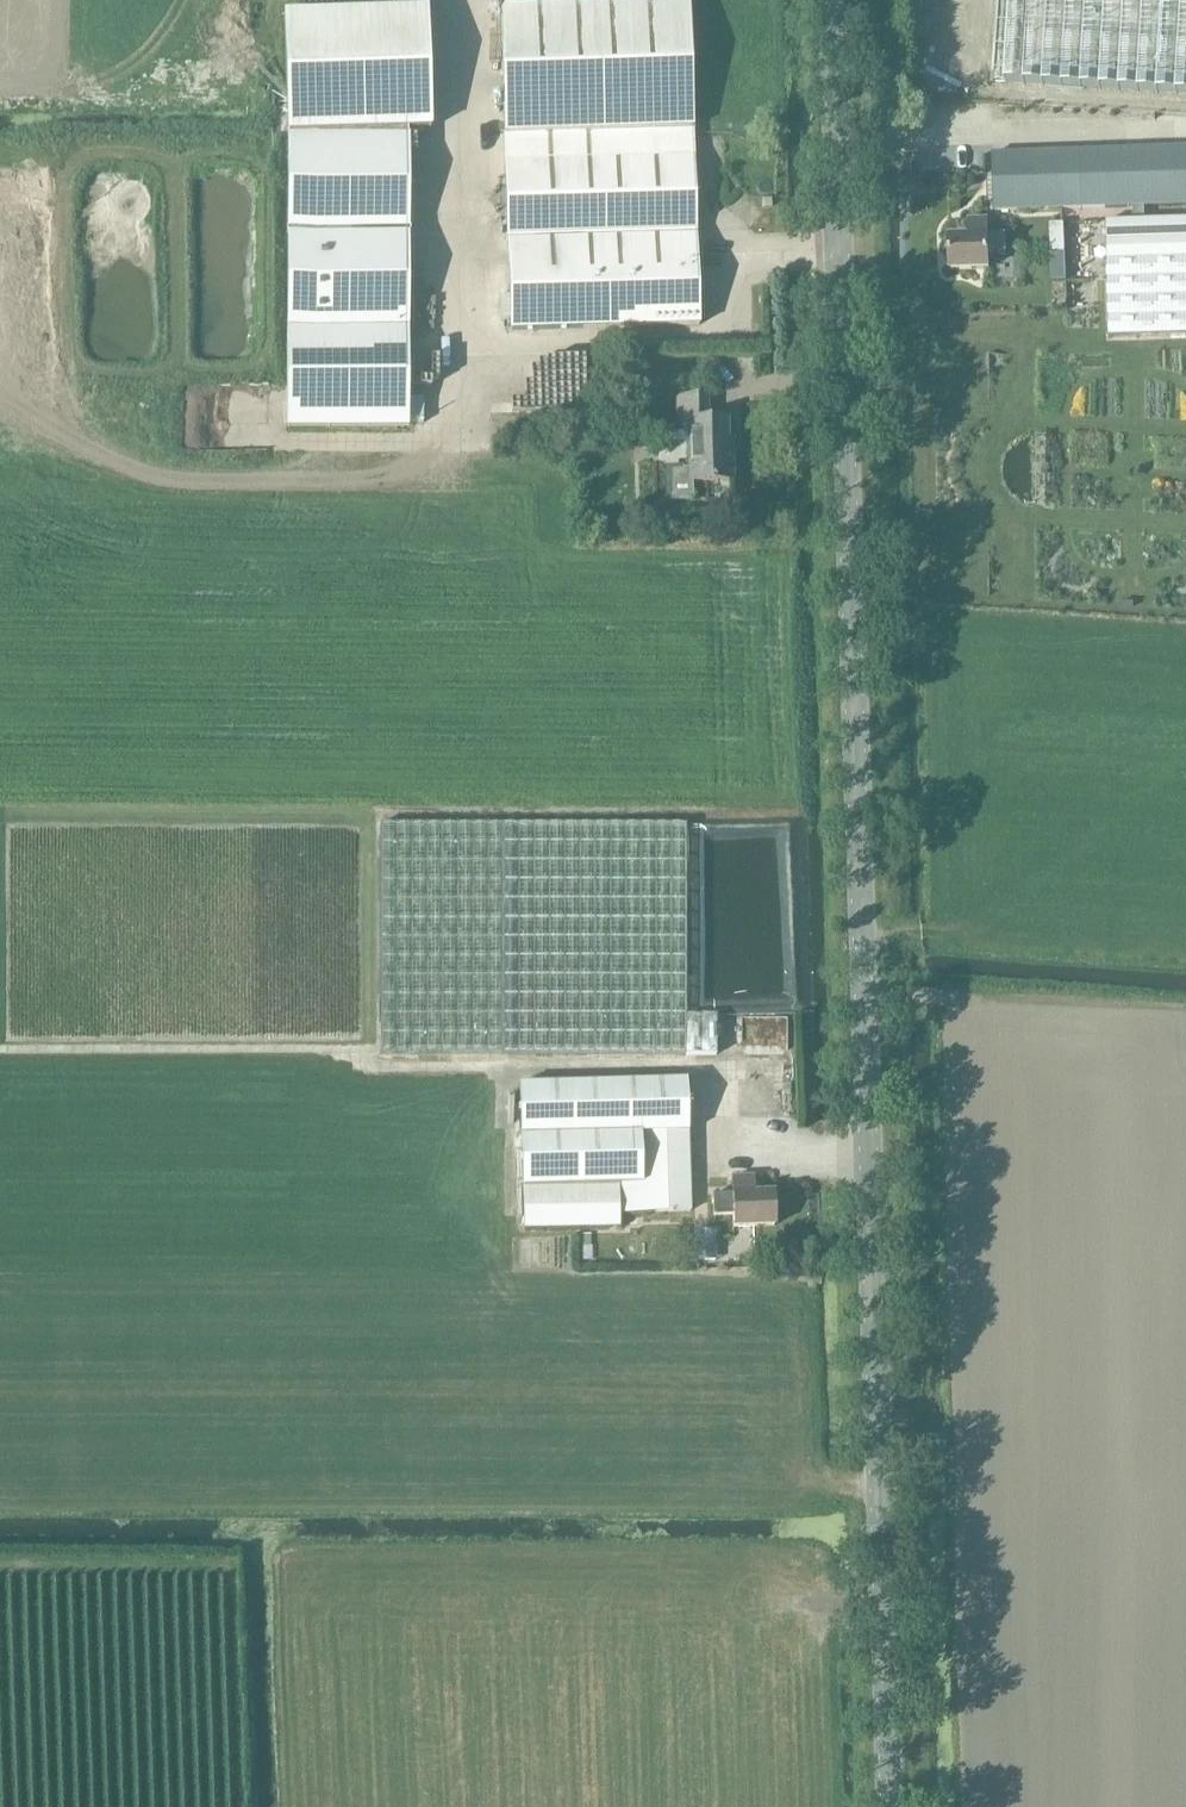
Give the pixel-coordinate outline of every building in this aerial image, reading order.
[(992,81),(1185,94),(1185,0),(997,0),(992,81)] [(502,6),(505,119),(509,294),(501,294),(501,318),(510,318),(510,329),(699,325),(691,1),(502,6)] [(297,17),(286,423),(415,422),(412,136),(441,135),(435,14),(297,17)] [(1088,153),(993,156),(994,212),(1090,209),(1088,153)] [(82,174),(82,292),(145,292),(145,262),(123,262),(123,248),(139,248),(139,174),(82,174)] [(761,209),(771,209),(770,200),(761,201),(761,209)] [(1107,223),(1110,320),(1110,337),(1185,335),(1185,221),(1107,223)] [(967,227),(968,242),(947,243),(948,275),(988,274),(987,261),(1006,260),(1006,241),(986,242),(986,226),(967,227)] [(676,398),(677,433),(687,433),(688,484),(731,482),(730,453),(727,453),(726,420),(708,421),(707,397),(676,398)] [(385,825),(385,1055),(685,1055),(685,825),(385,825)] [(545,1085),(522,1085),(525,1229),(550,1228),(622,1227),(621,1212),(692,1211),(689,1133),(688,1083),(688,1081),(545,1085)] [(758,1177),(734,1178),(735,1192),(715,1193),(716,1215),(736,1214),(737,1226),(778,1225),(777,1191),(758,1191),(758,1177)] [(697,1260),(716,1260),(716,1233),(697,1233),(697,1260)]
